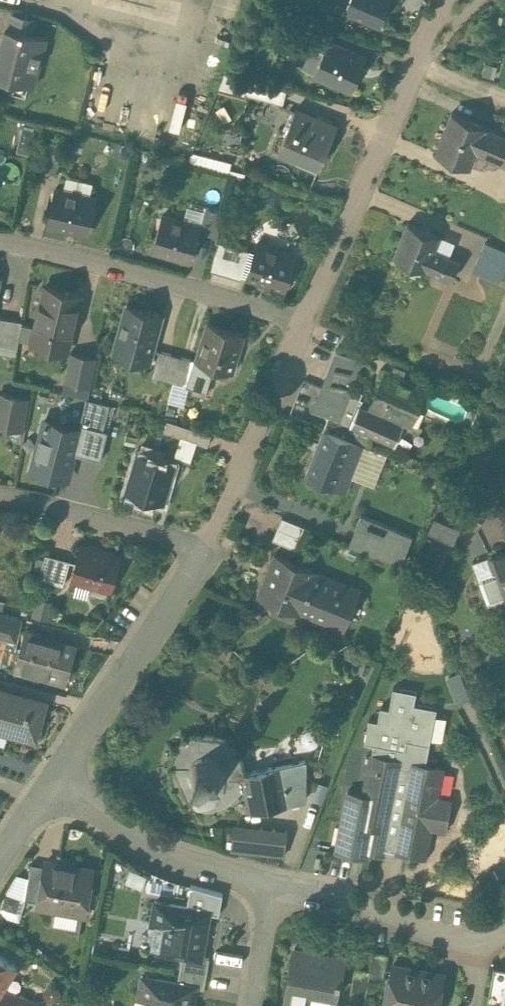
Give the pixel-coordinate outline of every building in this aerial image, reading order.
[(339,0),(347,4),(346,8),(380,23),(390,0),(339,0)] [(20,30),(20,31),(7,27),(0,53),(0,76),(33,85),(46,36),(20,30)] [(366,56),(329,40),(329,41),(322,38),(318,47),(325,50),(315,72),(352,88),(366,56)] [(251,80),(226,73),(219,90),(246,97),(247,93),(248,93),(251,80)] [(286,89),(251,80),(248,93),(282,103),(286,89)] [(323,120),(297,109),(298,108),(297,107),(281,146),(300,154),(302,149),(322,157),(320,162),(321,162),(322,163),(337,125),(323,119),(323,120)] [(486,126),(453,112),(436,153),(470,167),(476,152),(486,127),(486,126)] [(486,127),(476,152),(504,163),(504,135),(486,127)] [(322,157),(302,149),(300,154),(297,160),(300,165),(317,172),(321,162),(320,162),(322,157)] [(61,153),(49,150),(45,170),(56,173),(61,153)] [(84,180),(80,180),(77,183),(66,180),(64,190),(91,196),(93,186),(91,183),(88,181),(84,180)] [(64,190),(57,188),(49,223),(88,231),(95,197),(91,196),(64,190)] [(184,220),(163,214),(153,248),(191,259),(201,225),(200,225),(206,206),(189,201),(184,220)] [(440,236),(408,223),(394,257),(427,270),(427,268),(434,250),(440,236)] [(223,238),(214,266),(245,276),(254,248),(223,238)] [(296,254),(258,242),(248,276),(286,287),(296,254)] [(486,242),(479,256),(504,268),(504,267),(504,250),(486,242)] [(460,260),(434,250),(427,268),(453,279),(460,260)] [(504,268),(479,256),(473,270),(499,281),(504,268)] [(80,293),(46,285),(33,342),(67,350),(80,293)] [(162,313),(128,303),(118,342),(134,346),(152,351),(162,313)] [(0,316),(0,344),(18,347),(23,320),(0,316)] [(244,333),(210,322),(198,360),(194,359),(186,384),(207,390),(215,365),(232,370),(244,333)] [(366,345),(345,336),(340,346),(361,355),(366,345)] [(134,346),(118,342),(114,353),(131,358),(134,346)] [(180,355),(160,349),(153,375),(173,380),(180,355)] [(339,351),(324,386),(349,396),(363,361),(339,351)] [(97,357),(70,352),(65,379),(91,384),(97,357)] [(194,359),(180,355),(173,380),(186,384),(194,359)] [(422,384),(387,369),(371,405),(405,419),(406,420),(422,384)] [(349,396),(324,386),(315,410),(330,416),(339,420),(348,399),(349,396)] [(0,392),(0,425),(22,429),(28,398),(0,392)] [(110,403),(88,397),(81,423),(103,428),(110,403)] [(359,404),(348,399),(339,420),(330,416),(325,429),(351,439),(357,426),(351,423),(359,404)] [(405,419),(371,405),(370,408),(359,404),(351,423),(357,426),(373,434),(396,443),(405,423),(403,423),(405,419)] [(212,434),(168,420),(164,431),(208,445),(212,434)] [(373,434),(357,426),(351,439),(364,444),(363,446),(368,448),(369,445),(373,434)] [(351,439),(325,429),(307,475),(346,490),(363,446),(364,444),(351,439)] [(77,439),(42,431),(33,470),(68,478),(77,439)] [(173,463),(140,453),(129,491),(162,501),(173,463)] [(487,506),(458,493),(448,515),(477,528),(487,506)] [(413,535),(361,513),(349,543),(401,565),(413,535)] [(285,515),(276,537),(294,545),(303,523),(285,515)] [(453,545),(461,526),(441,517),(432,537),(453,545)] [(120,554),(82,544),(73,579),(111,589),(120,554)] [(491,557),(496,571),(504,595),(504,552),(491,557)] [(71,559),(46,553),(39,578),(64,584),(71,559)] [(360,588),(315,570),(316,569),(276,553),(259,595),(299,611),(300,610),(344,628),(360,588)] [(496,571),(479,578),(489,604),(504,598),(504,595),(496,571)] [(0,608),(0,634),(18,639),(25,615),(0,608)] [(57,639),(26,630),(16,666),(66,680),(76,646),(57,641),(57,639)] [(459,699),(472,693),(463,670),(449,675),(459,699)] [(9,726),(8,732),(36,739),(46,701),(0,688),(0,723),(9,726)] [(194,759),(190,766),(171,766),(176,788),(193,781),(199,786),(205,789),(212,789),(219,786),(224,781),(227,775),(229,775),(244,772),(252,810),(305,800),(304,758),(244,770),(241,755),(223,758),(216,753),(208,752),(201,754),(194,759)] [(371,752),(363,793),(348,790),(347,797),(345,797),(335,851),(369,857),(370,851),(384,854),(385,848),(395,849),(394,851),(426,857),(432,828),(446,831),(452,798),(438,796),(444,766),(412,760),(410,768),(401,767),(403,758),(371,752)] [(261,827),(260,834),(233,832),(231,848),(285,854),(288,830),(261,827)] [(93,869),(46,861),(45,864),(39,900),(39,904),(86,913),(93,869)] [(45,864),(32,862),(26,897),(39,900),(45,864)] [(223,893),(191,884),(187,906),(210,910),(210,912),(219,914),(223,893)] [(187,906),(156,900),(152,921),(156,922),(169,924),(165,948),(160,948),(159,948),(159,949),(183,954),(202,957),(202,956),(202,955),(198,954),(202,935),(205,936),(210,912),(210,910),(187,906)] [(169,924),(156,922),(151,947),(159,948),(160,948),(165,948),(169,924)] [(345,956),(295,947),(286,999),(307,1003),(310,989),(335,994),(334,996),(336,996),(339,981),(341,982),(345,956)] [(388,953),(374,951),(371,969),(369,978),(383,981),(388,953)] [(0,953),(0,994),(4,987),(19,964),(0,953)] [(202,957),(183,954),(181,968),(206,972),(208,960),(209,960),(210,957),(202,956),(202,957)] [(394,965),(386,1005),(413,1005),(419,970),(394,965)] [(371,969),(355,967),(350,996),(365,999),(369,978),(371,969)] [(494,967),(489,999),(504,1002),(504,969),(494,967)] [(206,972),(181,968),(178,981),(197,985),(197,986),(204,987),(205,984),(203,984),(206,972)] [(419,970),(413,1005),(437,1005),(443,974),(419,970)] [(143,975),(139,996),(156,999),(155,1005),(193,1005),(197,986),(197,985),(178,981),(143,975)] [(4,987),(0,994),(0,1005),(37,1005),(39,1000),(4,987)]
